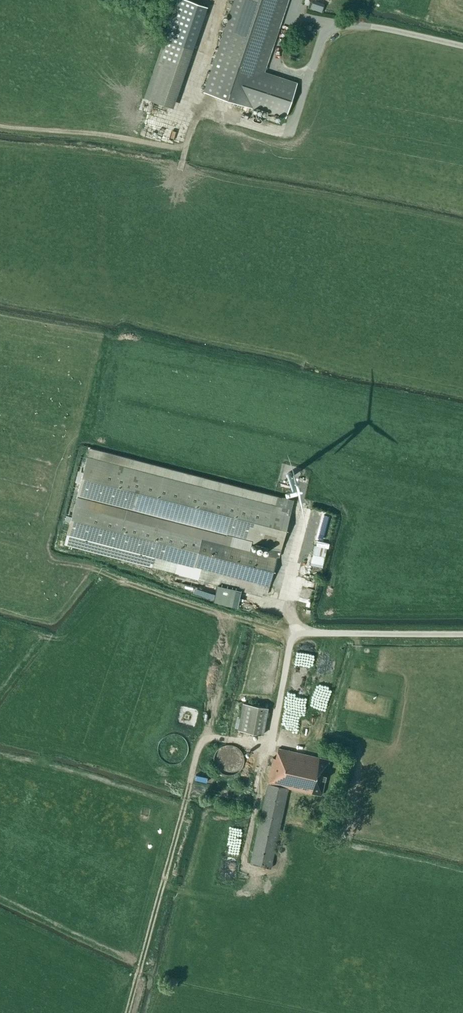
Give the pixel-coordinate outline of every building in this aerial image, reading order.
[(206,6),(188,0),(182,0),(169,42),(163,40),(144,99),(168,107),(187,48),(192,49),(206,6)] [(204,92),(251,107),(251,106),(285,117),(297,83),(263,72),(287,2),(287,0),(234,0),(204,92)] [(291,510),(294,499),(282,496),(282,497),(89,447),(86,457),(67,533),(64,544),(176,574),(174,581),(196,587),(198,579),(262,596),(262,594),(267,595),(269,586),(277,557),(279,557),(291,510)] [(324,563),(328,537),(315,535),(311,561),(324,563)] [(243,703),(238,730),(262,735),(267,708),(243,703)] [(294,733),(295,712),(283,712),(282,732),(294,733)] [(276,759),(272,758),(250,865),(270,869),(288,788),(321,795),(329,760),(278,749),(276,759)]
